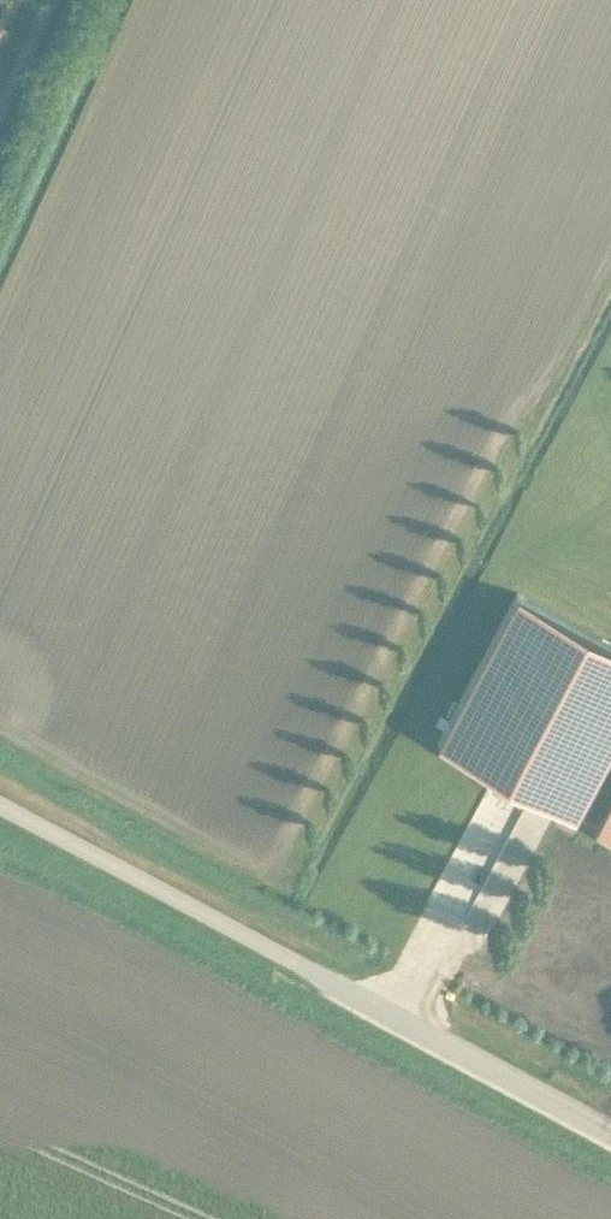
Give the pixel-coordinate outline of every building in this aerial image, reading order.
[(610,742),(610,643),(516,592),(436,741),(572,814),(610,742)] [(598,827),(610,834),(610,803),(598,827)] [(610,914),(610,879),(547,1001),(563,1008),(610,914)]
